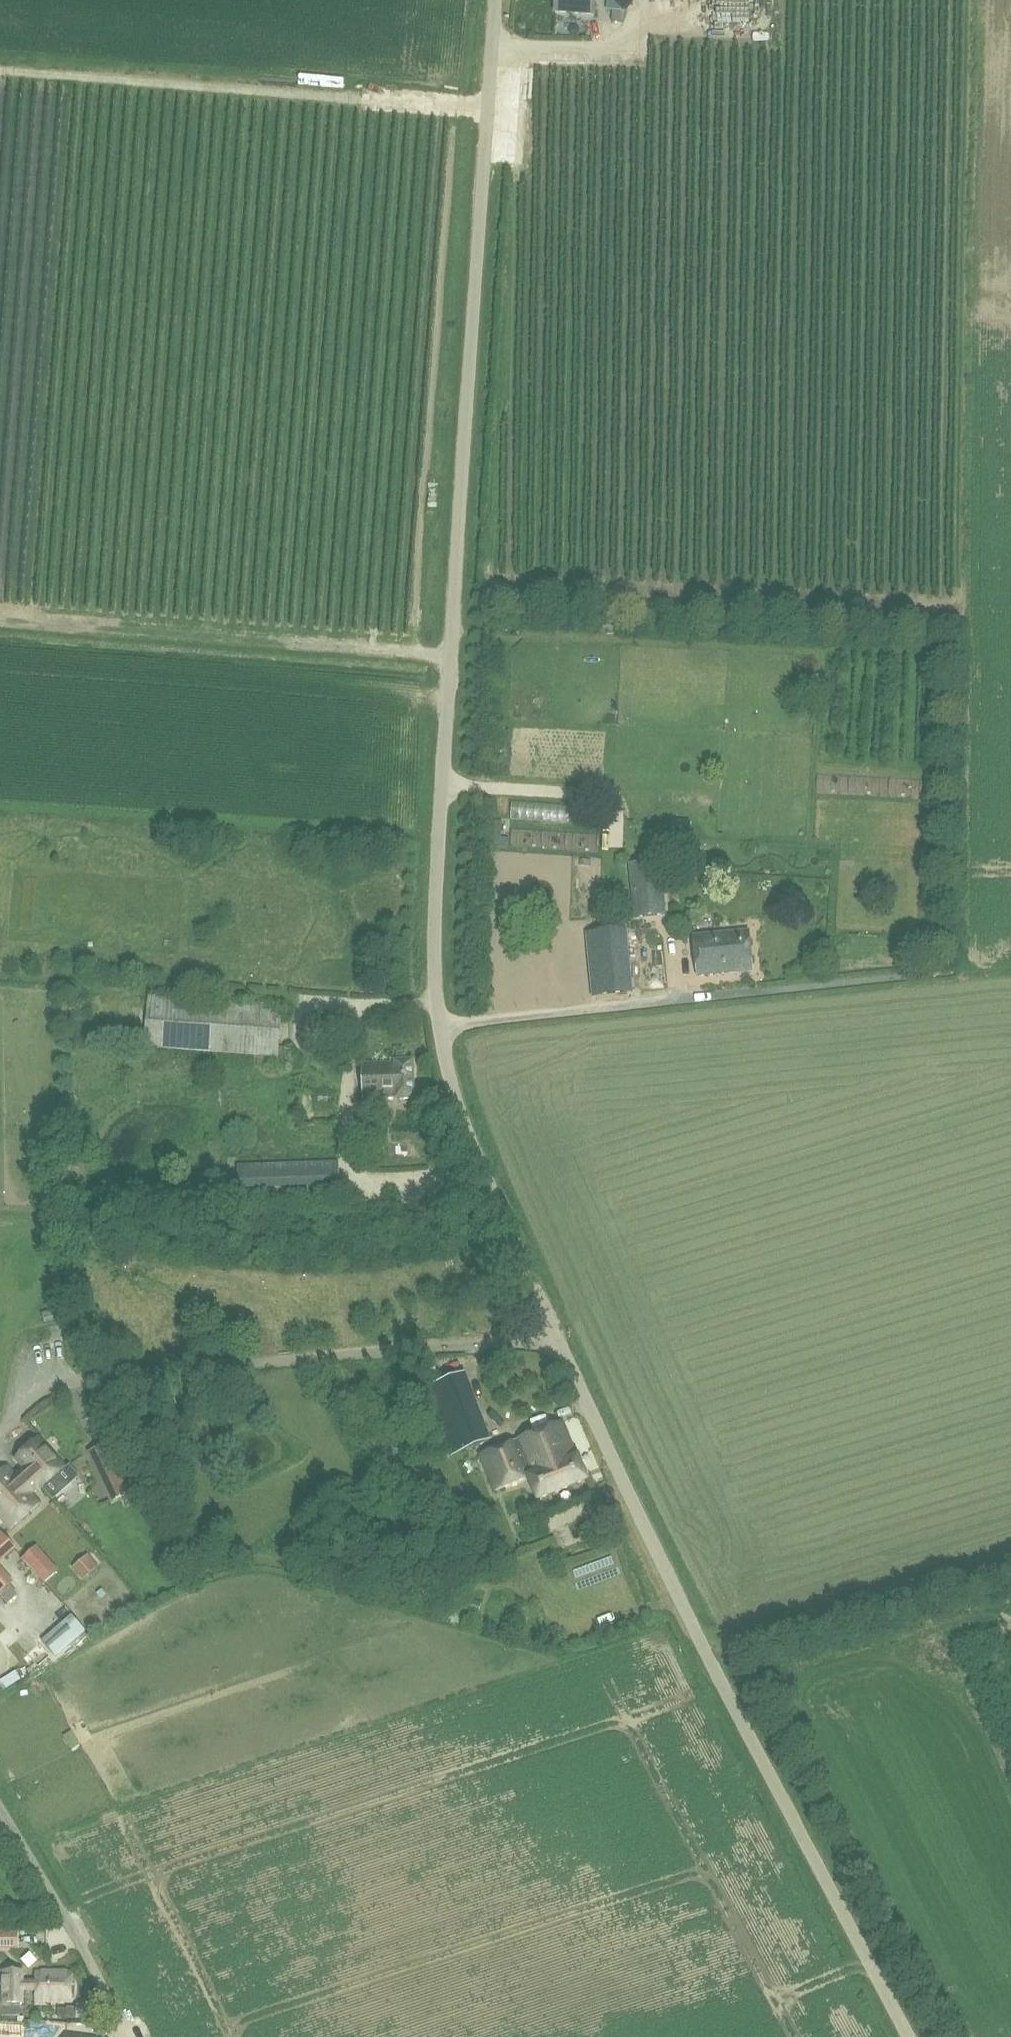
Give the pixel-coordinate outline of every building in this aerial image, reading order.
[(555,14),(594,16),(595,0),(556,0),(555,14)] [(578,816),(578,799),(507,798),(506,814),(578,816)] [(591,862),(592,835),(581,835),(580,862),(591,862)] [(629,864),(634,919),(666,915),(661,861),(629,864)] [(592,992),(624,989),(618,929),(586,932),(592,992)] [(754,971),(750,931),(694,937),(698,977),(754,971)] [(279,1044),(281,1006),(150,997),(147,1045),(278,1054),(279,1044)] [(278,1054),(287,1054),(287,1045),(279,1044),(278,1054)] [(415,1099),(415,1061),(364,1061),(364,1099),(415,1099)] [(241,1189),(339,1185),(338,1165),(240,1169),(241,1189)] [(48,1356),(59,1351),(53,1339),(42,1344),(48,1356)] [(431,1370),(436,1380),(442,1377),(437,1367),(431,1370)] [(466,1373),(426,1387),(449,1456),(489,1442),(466,1373)] [(494,1483),(575,1452),(564,1423),(483,1454),(494,1483)] [(109,1442),(88,1451),(103,1482),(123,1473),(109,1442)] [(10,1469),(0,1478),(0,1516),(12,1530),(41,1506),(32,1495),(40,1488),(43,1491),(65,1472),(40,1443),(18,1462),(26,1472),(18,1479),(10,1469)] [(577,1457),(575,1452),(494,1483),(496,1490),(530,1477),(539,1500),(589,1480),(580,1457),(577,1457)] [(13,1547),(4,1537),(0,1541),(0,1558),(13,1547)] [(22,1559),(33,1572),(47,1559),(36,1547),(22,1559)] [(90,1552),(72,1568),(82,1581),(101,1565),(90,1552)] [(9,1588),(0,1577),(0,1595),(9,1588)] [(52,1654),(70,1639),(53,1620),(36,1636),(52,1654)] [(23,2004),(23,1990),(37,1990),(37,2001),(72,2001),(72,1971),(37,1971),(37,1981),(23,1981),(23,1971),(0,1971),(0,2004),(0,2016),(20,2016),(20,2004),(23,2004)] [(77,2017),(93,2018),(94,2006),(78,2005),(78,2008),(67,2007),(67,2009),(58,2008),(58,2015),(77,2017)] [(1,2022),(0,2036),(23,2036),(24,2025),(1,2022)]
